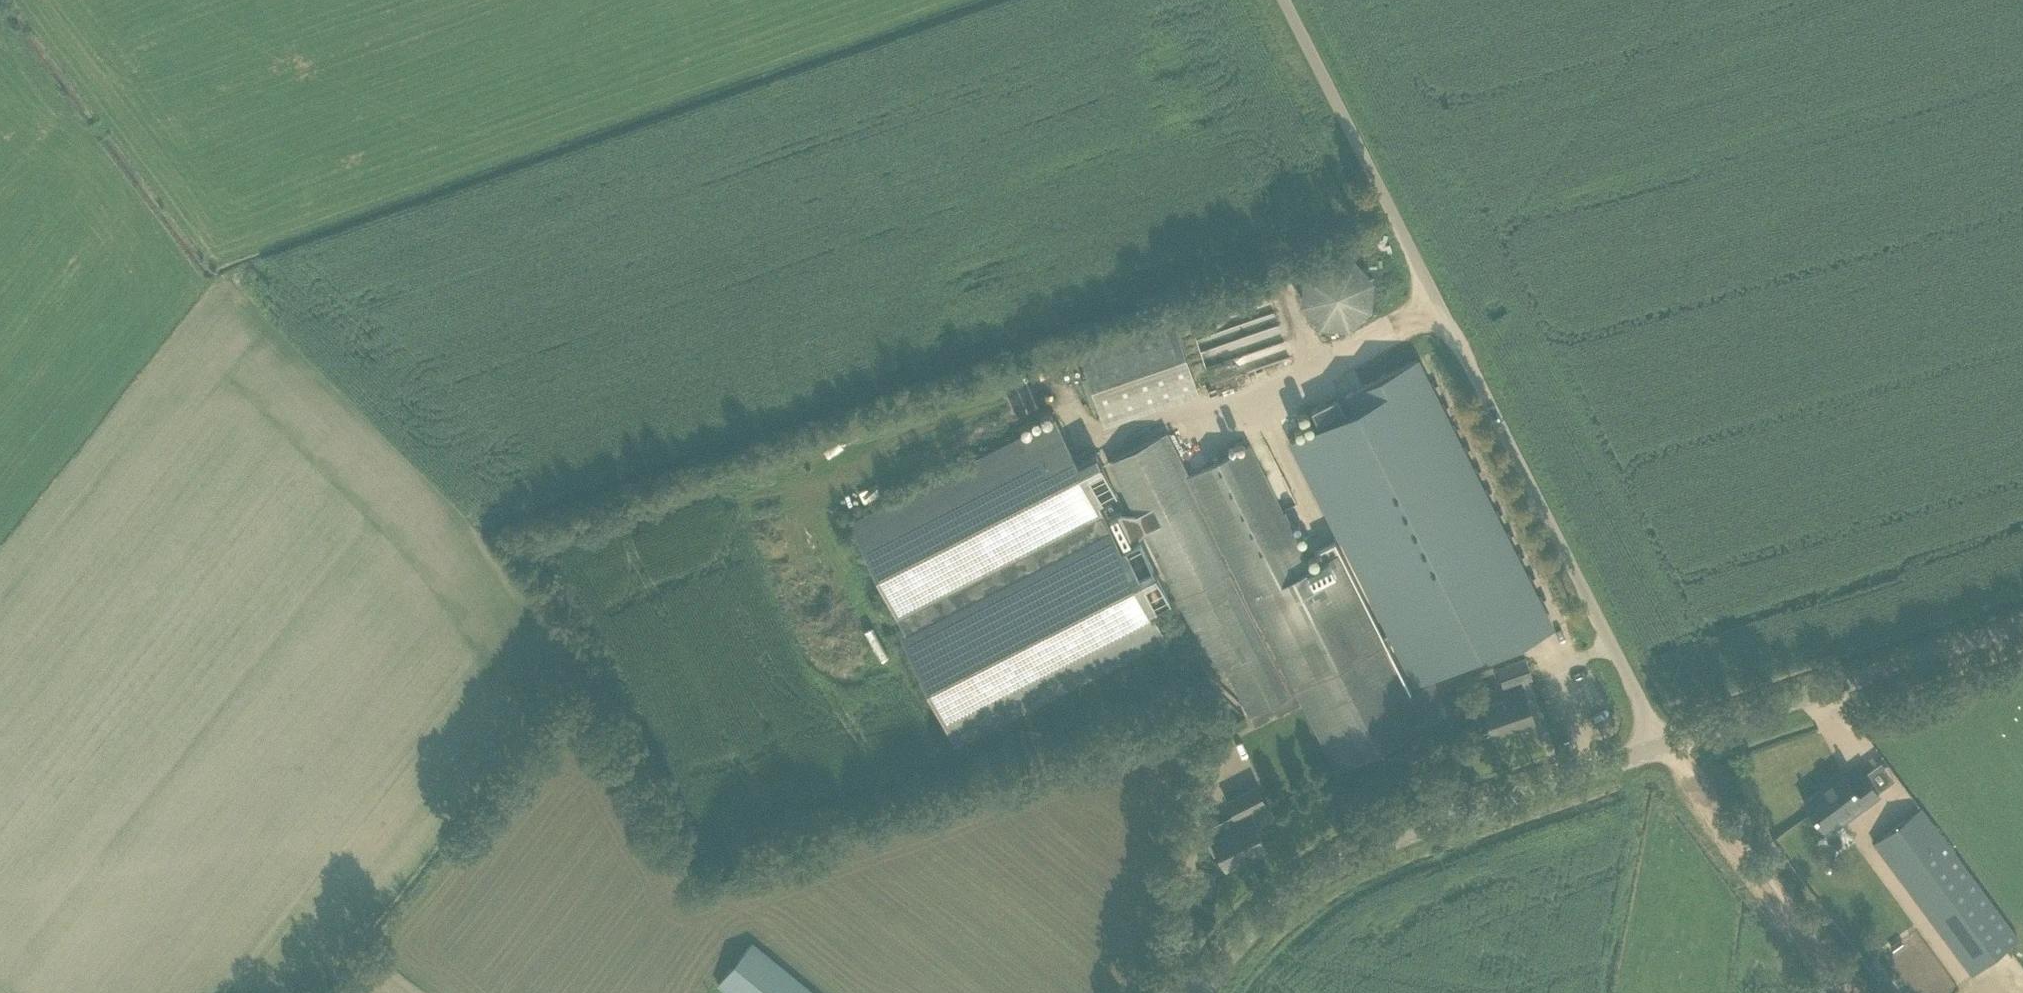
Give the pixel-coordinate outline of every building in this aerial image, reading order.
[(1335,258),(1332,258),(1328,259),(1326,259),(1324,260),(1322,261),(1319,263),(1316,264),(1312,268),(1311,269),(1309,272),(1308,273),(1306,276),(1304,279),(1303,282),(1302,286),(1302,287),(1302,289),(1302,292),(1302,296),(1302,299),(1303,303),(1304,304),(1304,306),(1306,309),(1306,310),(1308,313),(1310,316),(1313,318),(1314,319),(1317,321),(1318,322),(1321,324),(1324,325),(1329,327),(1333,327),(1338,327),(1341,327),(1346,326),(1348,325),(1351,324),(1354,323),(1357,321),(1361,317),(1363,315),(1365,312),(1366,311),(1368,308),(1369,305),(1370,302),(1371,298),(1371,295),(1371,293),(1371,290),(1371,288),(1371,286),(1370,283),(1369,280),(1368,278),(1367,277),(1366,274),(1365,272),(1362,270),(1360,267),(1359,266),(1357,265),(1355,263),(1353,262),(1350,261),(1347,259),(1342,258),(1338,258),(1337,258),(1335,258)] [(1077,346),(1103,422),(1198,390),(1172,314),(1077,346)] [(1483,663),(1545,631),(1410,364),(1353,393),(1352,391),(1338,398),(1346,412),(1284,443),(1340,551),(1344,549),(1383,621),(1377,624),(1409,687),(1478,652),(1483,663)] [(1007,398),(1033,393),(1031,384),(1006,389),(1007,398)] [(896,628),(955,744),(1165,638),(1151,610),(1169,601),(1139,541),(1121,550),(1097,504),(1116,494),(1095,454),(1077,463),(1054,418),(848,522),(901,626),(896,628)] [(1166,431),(1108,461),(1214,671),(1224,666),(1244,706),(1247,711),(1249,715),(1296,692),(1334,768),(1422,723),(1373,626),(1338,552),(1324,559),(1310,566),(1249,444),(1188,474),(1166,431)] [(1531,677),(1525,658),(1496,667),(1503,687),(1531,677)] [(1448,712),(1431,680),(1408,692),(1424,724),(1448,712)] [(1506,698),(1482,706),(1492,735),(1534,720),(1522,686),(1504,692),(1506,698)] [(1296,692),(1272,704),(1279,717),(1303,705),(1296,692)] [(1827,778),(1830,781),(1803,802),(1824,829),(1850,809),(1854,813),(1878,794),(1860,771),(1849,780),(1840,769),(1827,778)] [(1223,832),(1210,839),(1211,842),(1209,843),(1213,853),(1216,851),(1225,868),(1237,862),(1239,865),(1254,857),(1253,854),(1266,848),(1254,825),(1271,816),(1256,785),(1226,801),(1236,821),(1221,828),(1223,832)] [(1874,843),(1971,973),(2018,938),(1921,807),(1874,843)] [(1899,941),(1889,947),(1894,954),(1904,947),(1899,941)] [(732,992),(815,992),(752,942),(719,983),(732,992)]
